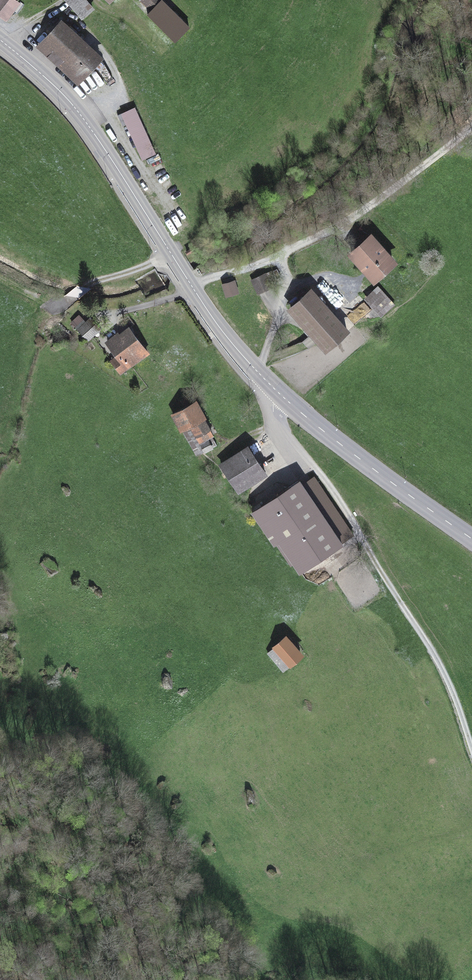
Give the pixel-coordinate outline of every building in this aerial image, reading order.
[(5,18),(18,2),(15,0),(0,0),(0,14),(5,18)] [(85,0),(65,0),(81,19),(93,9),(85,0)] [(189,26),(162,0),(141,0),(152,10),(148,14),(175,41),(189,26)] [(41,44),(60,62),(81,40),(62,22),(41,44)] [(100,58),(81,40),(60,62),(58,65),(77,83),(91,69),(100,58)] [(100,58),(91,69),(93,71),(95,68),(106,82),(112,79),(100,58)] [(123,113),(143,159),(156,154),(135,107),(123,113)] [(351,253),(373,278),(393,261),(371,236),(351,253)] [(269,282),(275,280),(270,271),(251,280),(258,293),(272,287),(269,282)] [(224,284),(227,295),(237,292),(234,281),(224,284)] [(384,317),(398,304),(380,286),(366,299),(384,317)] [(320,339),(328,348),(347,332),(318,299),(310,290),(291,307),(309,327),(304,331),(315,343),(320,339)] [(100,328),(90,318),(86,323),(79,316),(72,323),(88,339),(100,328)] [(113,361),(121,372),(147,353),(129,328),(120,336),(118,334),(108,342),(119,357),(113,361)] [(212,447),(207,438),(212,435),(194,402),(189,405),(185,398),(180,401),(184,408),(173,414),(197,455),(212,447)] [(239,490),(265,473),(247,447),(221,465),(239,490)] [(342,543),(353,536),(314,479),(303,486),(342,543)] [(303,486),(299,480),(252,512),(274,544),(279,540),(300,572),(342,543),(303,486)] [(267,652),(283,670),(301,655),(285,637),(267,652)]
